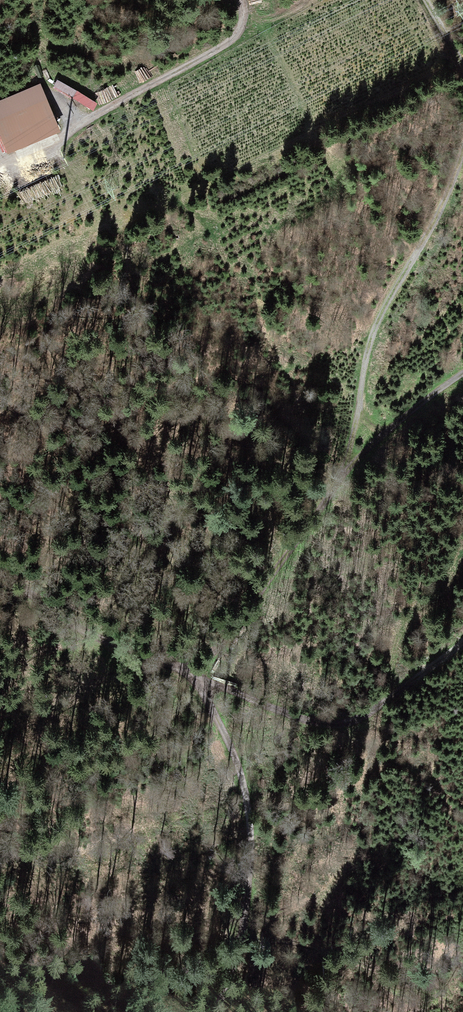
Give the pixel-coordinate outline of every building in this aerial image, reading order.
[(0,99),(0,126),(6,143),(53,124),(38,84),(0,99)]
